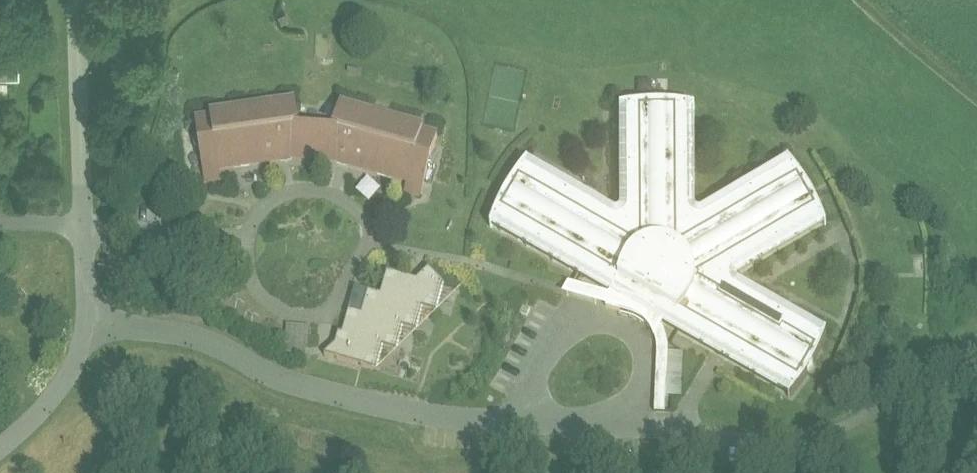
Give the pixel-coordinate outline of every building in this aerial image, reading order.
[(6,78),(9,78),(11,77),(12,76),(14,75),(15,73),(16,72),(17,71),(17,69),(17,68),(18,67),(18,65),(17,64),(17,62),(16,61),(16,60),(15,59),(14,58),(13,57),(12,56),(11,55),(9,55),(8,54),(7,54),(0,54),(0,78),(6,78)] [(293,128),(295,103),(210,115),(210,118),(194,120),(199,150),(214,147),(217,169),(291,159),(291,153),(315,155),(337,157),(336,163),(407,183),(409,178),(424,182),(436,137),(422,132),(422,130),(340,106),(338,132),(293,128)] [(614,214),(614,213),(613,213),(600,205),(526,163),(524,164),(523,166),(522,168),(520,169),(519,171),(517,173),(516,175),(515,177),(513,178),(512,180),(511,182),(510,184),(508,186),(507,188),(506,190),(505,191),(504,192),(503,194),(502,196),(501,198),(500,201),(499,203),(498,205),(497,207),(496,209),(495,211),(494,213),(493,215),(492,218),(492,220),(491,222),(490,224),(489,226),(489,227),(636,312),(788,400),(789,399),(790,398),(792,396),(793,394),(795,392),(796,390),(798,389),(799,387),(801,385),(802,383),(803,381),(805,379),(806,377),(807,375),(808,373),(810,371),(811,369),(811,368),(812,366),(813,364),(815,362),(816,360),(817,358),(817,356),(818,354),(819,352),(820,350),(821,348),(822,346),(823,344),(823,342),(824,340),(825,338),(826,336),(738,285),(737,285),(737,284),(736,283),(736,282),(736,281),(736,280),(737,278),(738,278),(738,277),(739,277),(826,227),(826,226),(824,221),(823,217),(821,213),(819,209),(817,204),(815,200),(813,196),(811,192),(808,188),(806,184),(803,181),(801,177),(798,173),(795,169),(792,166),(789,163),(701,213),(701,214),(700,214),(699,214),(698,214),(697,214),(697,213),(696,213),(696,212),(695,212),(695,211),(695,210),(695,108),(690,107),(685,106),(681,105),(676,105),(672,104),(667,104),(662,104),(658,104),(653,104),(648,104),(644,104),(639,105),(634,105),(630,106),(625,107),(621,108),(620,108),(620,208),(620,209),(620,210),(620,211),(619,212),(618,212),(618,213),(617,213),(616,214),(615,214),(614,214)] [(334,345),(323,354),(323,356),(379,372),(379,370),(375,369),(381,347),(399,352),(399,351),(395,350),(401,328),(419,333),(419,332),(415,331),(421,309),(438,314),(439,313),(435,311),(441,290),(458,295),(459,293),(441,288),(444,286),(428,269),(416,281),(386,272),(379,295),(367,292),(360,315),(347,311),(341,334),(337,333),(334,345)]
